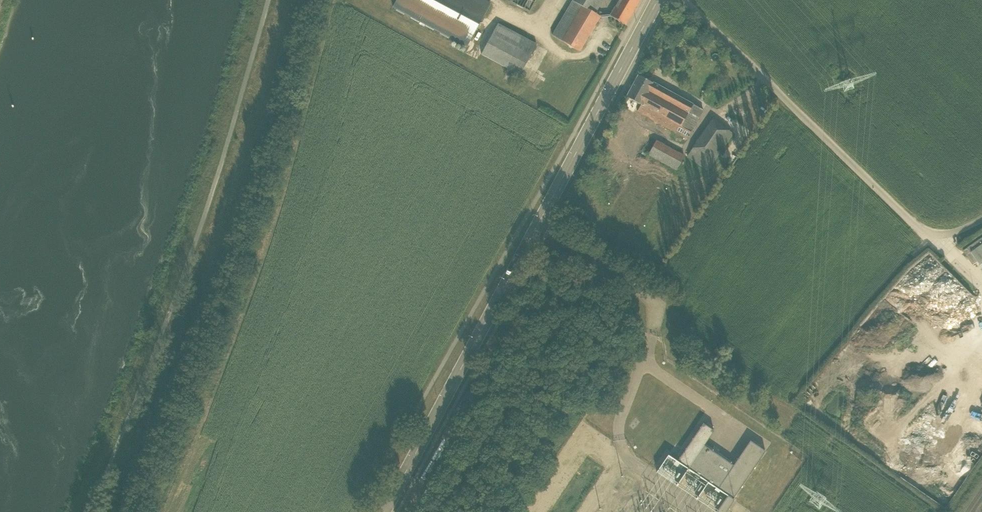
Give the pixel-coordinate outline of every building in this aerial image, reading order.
[(393,7),(467,47),(491,3),(486,0),(396,0),(393,7)] [(601,16),(596,13),(604,0),(573,0),(552,36),(579,51),(601,16)] [(610,16),(626,25),(636,7),(628,2),(629,0),(619,0),(610,16)] [(537,45),(498,24),(482,55),(520,75),(537,45)] [(653,83),(638,75),(626,97),(640,105),(637,111),(688,138),(703,110),(653,83)] [(707,170),(733,133),(713,120),(687,156),(707,170)] [(678,169),(685,153),(655,140),(648,156),(678,169)] [(689,161),(678,182),(690,188),(701,167),(689,161)] [(981,245),(981,238),(963,251),(973,265),(978,261),(972,252),(981,245)] [(972,252),(978,261),(981,267),(981,245),(972,252)] [(708,483),(728,496),(717,511),(727,511),(735,500),(733,499),(766,451),(750,441),(734,466),(704,446),(688,470),(708,483)]
